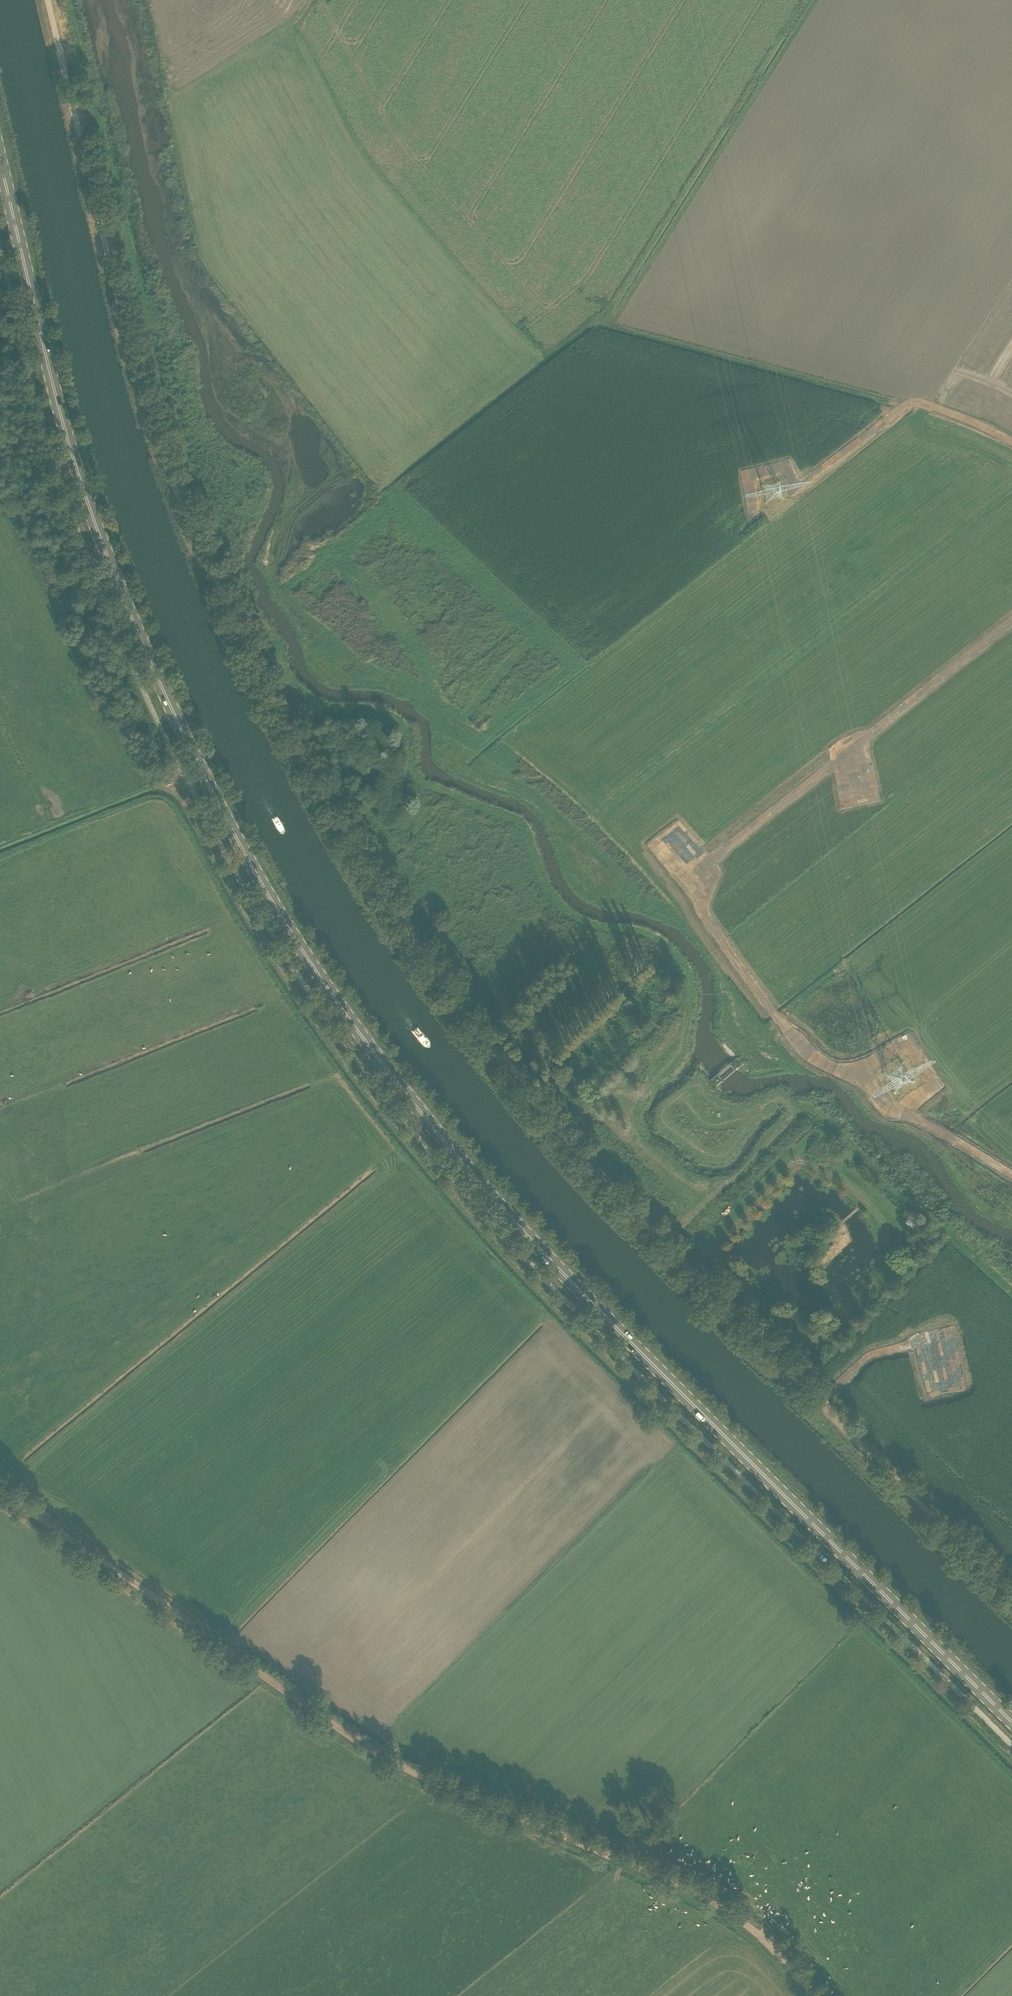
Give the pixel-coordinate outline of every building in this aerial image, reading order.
[(905,1253),(919,1247),(914,1237),(901,1244),(905,1253)]
